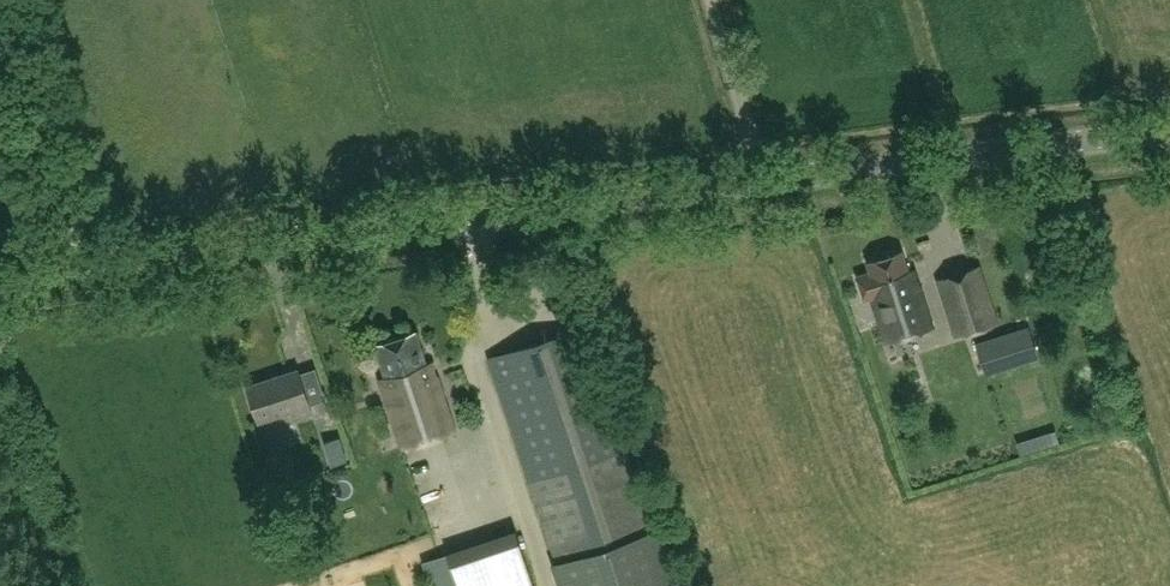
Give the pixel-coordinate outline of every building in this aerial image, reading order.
[(909,270),(902,250),(867,263),(870,273),(857,277),(864,299),(872,297),(888,342),(933,326),(914,268),(909,270)] [(978,266),(971,268),(938,279),(957,335),(997,322),(978,266)] [(1032,326),(973,345),(982,374),(1041,355),(1032,326)] [(626,449),(586,328),(488,360),(564,585),(672,585),(626,449)] [(416,333),(375,346),(385,379),(380,381),(402,447),(418,441),(453,430),(431,364),(426,366),(416,333)] [(298,370),(247,385),(257,420),(290,410),(293,418),(310,413),(308,405),(325,400),(320,382),(302,387),(298,373),(298,370)] [(1019,455),(1048,445),(1045,435),(1016,444),(1019,455)] [(345,440),(326,446),(331,465),(350,459),(345,440)] [(515,530),(445,552),(456,585),(534,585),(515,530)]
